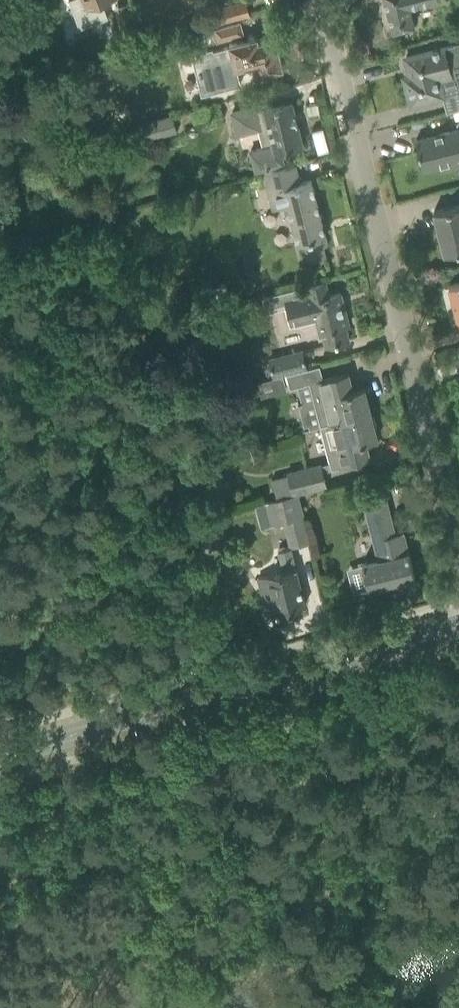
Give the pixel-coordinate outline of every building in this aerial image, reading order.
[(79,28),(108,17),(103,1),(106,0),(69,0),(79,28)] [(393,32),(414,26),(409,7),(434,0),(384,0),(393,32)] [(219,24),(249,16),(245,2),(215,11),(219,24)] [(129,4),(115,7),(122,33),(136,29),(129,4)] [(201,26),(212,23),(210,13),(198,16),(201,26)] [(215,29),(218,41),(243,34),(240,22),(215,29)] [(232,53),(221,55),(216,57),(220,73),(256,64),(259,74),(282,68),(275,38),(259,41),(258,37),(230,43),(232,53)] [(458,43),(405,57),(410,76),(404,77),(411,103),(458,91),(458,46),(458,43)] [(291,101),(254,110),(253,107),(232,112),(237,134),(258,128),(263,147),(250,150),(255,171),(283,163),(280,151),(302,145),(291,101)] [(172,116),(141,123),(145,138),(145,139),(176,131),(172,116)] [(141,123),(133,125),(136,140),(145,138),(141,123)] [(416,140),(422,167),(440,163),(442,162),(452,159),(454,165),(458,163),(458,129),(416,140)] [(311,180),(299,183),(295,165),(263,173),(272,208),(288,205),(297,243),(303,242),(308,261),(326,257),(323,246),(328,245),(311,180)] [(434,210),(445,253),(458,249),(458,204),(453,205),(434,210)] [(324,281),(264,296),(268,309),(286,304),(291,323),(315,317),(319,333),(320,333),(322,332),(326,346),(348,340),(345,327),(348,326),(340,293),(328,296),(324,281)] [(213,301),(229,295),(225,282),(209,287),(213,301)] [(449,285),(458,324),(458,282),(449,285)] [(269,360),(273,376),(306,367),(302,351),(269,360)] [(289,388),(305,384),(301,370),(286,374),(289,388)] [(364,387),(352,389),(348,372),(309,382),(320,426),(341,421),(371,413),(364,387)] [(282,375),(259,381),(263,394),(286,389),(282,375)] [(371,413),(341,421),(320,426),(331,469),(339,467),(370,459),(365,441),(377,438),(374,428),(376,427),(373,416),(371,417),(371,413)] [(293,495),(296,494),(328,486),(322,464),(288,473),(293,495)] [(384,492),(364,496),(362,497),(378,559),(362,563),(368,589),(397,581),(399,588),(407,586),(405,579),(415,577),(403,531),(394,534),(384,492)] [(293,495),(267,501),(257,504),(262,527),(302,517),(296,494),(293,495)] [(305,605),(291,547),(278,550),(283,570),(258,576),(267,614),(305,605)]
